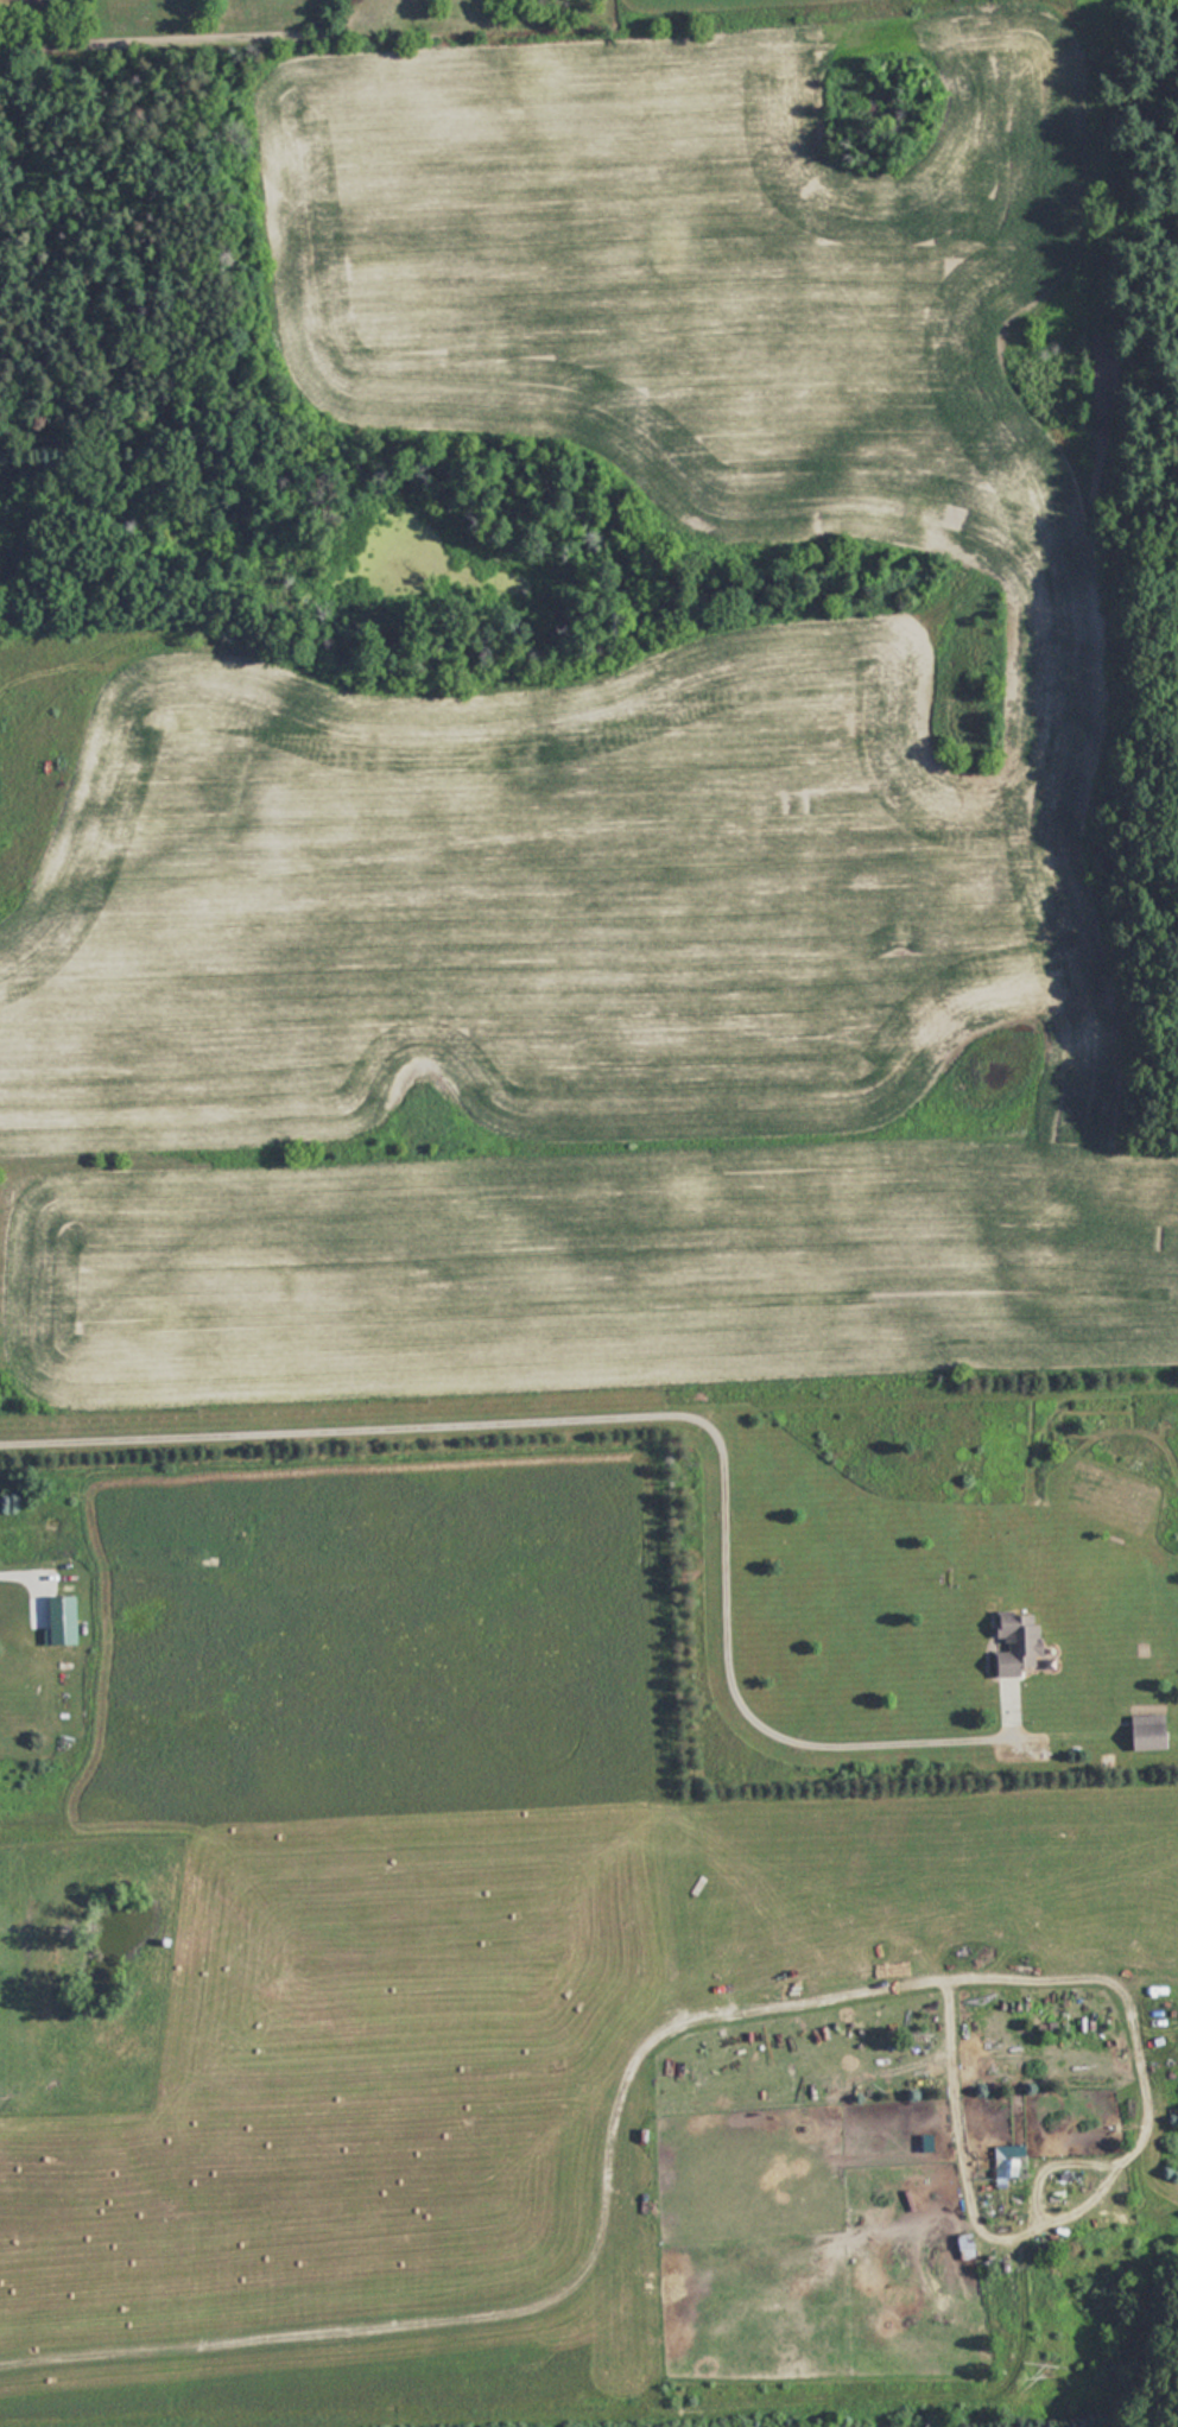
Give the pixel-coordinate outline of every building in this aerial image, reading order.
[(998,1675),(1051,1672),(1050,1645),(1042,1645),(1041,1611),(1001,1613),(1003,1637),(1008,1637),(1008,1650),(997,1650),(998,1675)] [(1173,1748),(1172,1713),(1134,1714),(1135,1749),(1173,1748)] [(1027,2176),(1027,2145),(997,2145),(997,2183),(1019,2183),(1019,2176),(1027,2176)] [(977,2200),(980,2214),(994,2211),(991,2197),(977,2200)] [(978,2257),(976,2232),(962,2233),(963,2258),(978,2257)]
